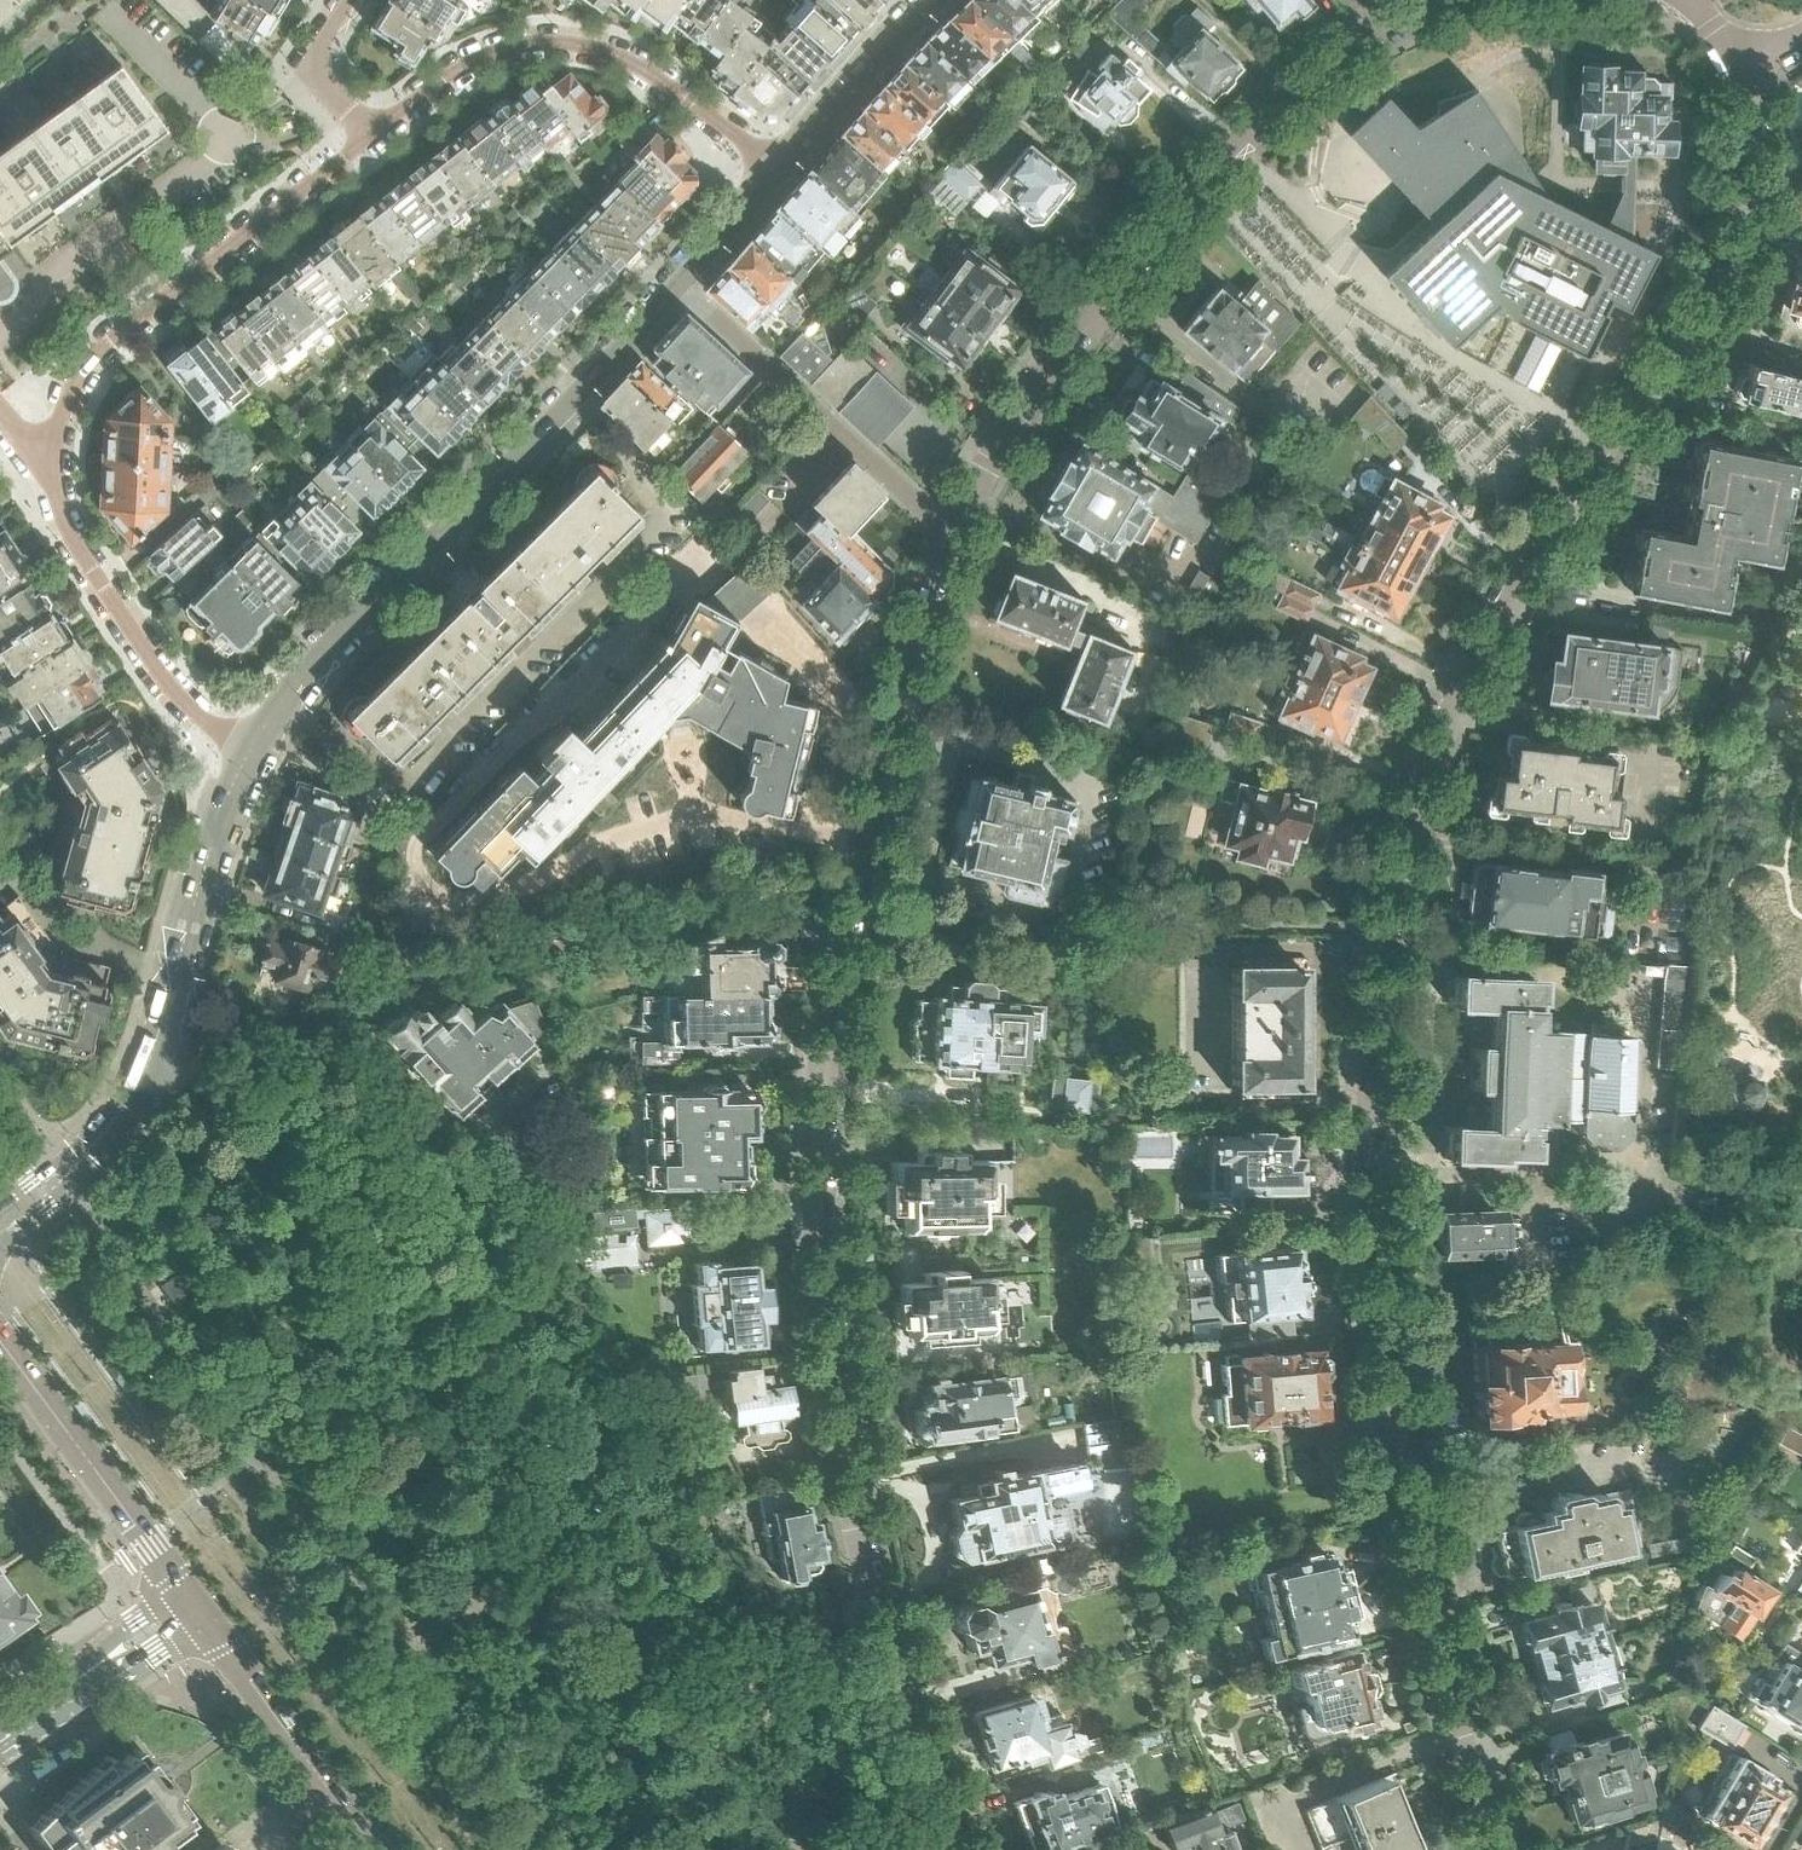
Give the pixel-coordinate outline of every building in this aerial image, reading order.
[(23,0),(0,0),(0,23),(23,0)] [(278,17),(251,0),(217,0),(208,14),(244,53),(251,41),(255,43),(260,34),(269,32),(278,17)] [(278,17),(288,2),(289,0),(251,0),(278,17)] [(449,35),(394,0),(388,0),(371,28),(399,45),(396,49),(398,55),(410,62),(416,61),(428,42),(433,46),(444,40),(447,39),(449,35)] [(449,35),(456,23),(457,24),(461,23),(466,14),(465,10),(459,5),(460,3),(455,0),(394,0),(449,35)] [(608,1),(609,0),(587,0),(601,11),(608,1)] [(608,1),(633,20),(641,10),(648,0),(609,0),(608,1)] [(641,10),(657,22),(666,29),(671,21),(686,0),(648,0),(641,10)] [(726,0),(686,0),(671,21),(687,34),(691,29),(698,35),(695,39),(696,40),(697,39),(726,0)] [(753,14),(755,11),(754,10),(758,5),(751,0),(726,0),(697,39),(705,45),(702,49),(702,56),(714,65),(753,14)] [(859,28),(829,0),(792,0),(796,4),(783,18),(789,23),(831,60),(859,28)] [(859,28),(877,10),(885,2),(884,0),(829,0),(859,28)] [(1015,0),(970,0),(970,1),(1030,60),(1033,57),(1011,35),(1031,16),(1015,0)] [(1038,0),(1015,0),(1031,16),(1033,13),(1028,9),(1038,0)] [(1210,36),(1206,32),(1214,23),(1197,6),(1190,14),(1184,14),(1174,25),(1174,30),(1176,32),(1171,38),(1181,47),(1172,58),(1164,51),(1167,47),(1136,19),(1147,6),(1141,0),(1120,0),(1107,13),(1183,84),(1187,79),(1206,96),(1210,92),(1223,78),(1225,80),(1239,63),(1210,36)] [(1311,0),(1247,0),(1255,11),(1260,7),(1276,25),(1275,26),(1277,28),(1278,27),(1294,13),(1299,19),(1301,18),(1307,20),(1315,13),(1314,7),(1316,5),(1311,0)] [(1030,60),(970,1),(949,20),(948,21),(986,58),(1002,43),(1025,66),(1030,60)] [(732,96),(756,56),(770,32),(759,24),(761,20),(753,14),(714,65),(712,68),(721,75),(718,78),(719,86),(732,96)] [(966,78),(986,58),(948,21),(927,41),(964,79),(966,78)] [(778,77),(798,96),(831,60),(789,23),(778,35),(774,32),(773,34),(770,32),(756,56),(778,77)] [(1071,47),(1084,35),(1079,30),(1078,31),(1075,30),(1070,35),(1071,38),(1066,42),(1071,47)] [(1081,61),(1094,49),(1085,39),(1072,51),(1081,61)] [(945,100),(964,79),(927,41),(905,64),(906,64),(941,99),(943,98),(945,100)] [(1138,104),(1151,90),(1134,74),(1139,69),(1138,68),(1128,58),(1123,64),(1112,54),(1100,68),(1102,70),(1099,75),(1090,70),(1071,99),(1080,105),(1082,110),(1086,117),(1092,122),(1099,127),(1104,129),(1104,128),(1112,120),(1113,121),(1115,120),(1119,124),(1130,122),(1137,114),(1138,104)] [(749,109),(778,77),(756,56),(732,96),(737,100),(749,109)] [(1614,174),(1618,170),(1622,170),(1622,149),(1635,150),(1670,151),(1670,146),(1675,146),(1676,128),(1671,128),(1672,83),(1658,83),(1652,77),(1651,77),(1637,77),(1637,74),(1612,73),(1612,69),(1608,69),(1608,64),(1589,63),(1589,68),(1584,68),(1584,90),(1583,96),(1581,95),(1581,100),(1578,100),(1574,104),(1574,115),(1578,119),(1581,119),(1581,123),(1583,123),(1582,149),(1595,149),(1595,170),(1599,170),(1603,174),(1614,174)] [(941,99),(906,64),(885,87),(927,129),(929,126),(923,120),(941,99)] [(169,129),(122,65),(43,121),(0,152),(0,232),(9,245),(56,211),(57,211),(100,180),(100,179),(169,129)] [(1019,87),(1008,76),(1000,84),(1011,95),(1019,87)] [(780,116),(798,96),(778,77),(749,109),(753,112),(753,111),(760,117),(780,116)] [(541,91),(572,129),(581,140),(591,132),(594,136),(611,122),(604,114),(605,113),(606,107),(597,97),(592,96),(588,99),(571,78),(565,78),(553,87),(550,84),(541,91)] [(519,98),(511,104),(550,153),(560,146),(557,141),(572,129),(541,91),(536,85),(530,84),(520,92),(519,98)] [(920,137),(927,129),(885,87),(884,87),(863,111),(864,111),(901,144),(902,144),(906,148),(918,134),(920,137)] [(1632,240),(1635,150),(1622,149),(1622,170),(1622,191),(1605,227),(1548,198),(1533,176),(1476,88),(1438,101),(1436,115),(1416,127),(1390,100),(1387,97),(1348,133),(1351,137),(1425,216),(1426,217),(1436,227),(1384,276),(1452,348),(1492,310),(1586,358),(1614,304),(1624,309),(1628,311),(1657,253),(1653,251),(1632,241),(1632,240)] [(544,145),(511,104),(509,101),(503,100),(493,108),(492,114),(484,120),(519,165),(524,171),(534,163),(529,157),(544,145)] [(879,169),(901,144),(864,111),(842,134),(879,169)] [(519,165),(484,120),(483,121),(478,120),(468,128),(467,134),(459,140),(495,184),(519,165)] [(637,160),(678,200),(680,198),(682,199),(695,187),(693,185),(695,183),(693,181),(692,181),(691,175),(692,174),(693,174),(694,173),(683,162),(686,158),(682,154),(682,151),(672,141),(668,141),(664,138),(661,141),(642,122),(630,134),(625,129),(615,138),(637,160)] [(879,169),(842,134),(809,172),(847,206),(879,169)] [(495,184),(459,140),(457,138),(432,157),(470,203),(495,184)] [(598,149),(591,140),(584,145),(591,155),(598,149)] [(1030,144),(1027,141),(989,189),(997,196),(1001,191),(1027,214),(1031,217),(1031,218),(1040,217),(1040,216),(1043,212),(1071,179),(1030,144)] [(599,163),(611,150),(605,144),(592,155),(599,163)] [(445,223),(470,203),(432,157),(408,177),(445,223)] [(576,169),(566,157),(559,163),(569,175),(576,169)] [(939,175),(942,178),(967,202),(983,185),(955,158),(939,175)] [(680,201),(678,200),(637,160),(618,180),(660,222),(673,208),(672,208),(678,202),(680,201)] [(594,191),(575,172),(569,177),(588,196),(594,191)] [(858,216),(847,206),(809,172),(801,181),(778,209),(826,253),(858,216)] [(422,242),(445,223),(408,177),(383,196),(422,242)] [(551,186),(548,182),(544,184),(539,178),(534,182),(543,193),(551,186)] [(967,202),(942,178),(930,190),(955,215),(967,202)] [(660,222),(618,180),(596,202),(639,246),(661,223),(660,222)] [(521,204),(510,190),(504,195),(515,209),(521,204)] [(422,242),(383,196),(359,216),(397,261),(422,242)] [(617,269),(565,217),(552,230),(543,222),(556,209),(544,198),(523,220),(534,230),(533,230),(551,248),(595,291),(617,269)] [(639,246),(596,202),(582,216),(566,201),(558,210),(565,217),(617,269),(639,246)] [(887,225),(867,207),(860,215),(879,233),(887,225)] [(826,253),(778,209),(759,231),(801,267),(805,262),(812,268),(826,253)] [(422,292),(397,261),(359,216),(334,236),(372,284),(388,270),(410,297),(411,296),(421,309),(430,302),(422,292)] [(464,246),(452,231),(447,235),(459,250),(464,246)] [(791,277),(801,267),(759,231),(750,241),(791,277)] [(2,300),(7,299),(11,296),(13,292),(15,287),(14,282),(12,277),(10,274),(13,271),(13,272),(15,271),(0,252),(9,245),(0,232),(0,300),(2,300)] [(358,295),(372,284),(334,236),(309,255),(348,301),(357,313),(366,305),(358,295)] [(791,278),(791,277),(750,241),(729,266),(771,307),(772,306),(790,322),(792,321),(796,325),(803,317),(799,313),(800,312),(787,300),(788,299),(784,295),(796,282),(791,278)] [(573,314),(595,291),(551,248),(538,261),(530,253),(521,262),(526,267),(573,314)] [(948,278),(1004,318),(1015,303),(1012,301),(1016,296),(1015,295),(1019,290),(1018,289),(1017,290),(1008,284),(1013,278),(989,260),(985,265),(967,252),(948,278)] [(348,301),(309,255),(285,275),(323,321),(333,314),(337,318),(347,310),(343,305),(348,301)] [(1796,264),(1792,279),(1790,279),(1783,304),(1796,308),(1794,318),(1797,324),(1801,325),(1801,266),(1796,264)] [(751,330),(771,307),(729,266),(726,269),(714,282),(707,290),(751,330)] [(573,314),(526,267),(512,281),(515,285),(508,293),(551,337),(573,314)] [(323,321),(285,275),(261,294),(308,352),(321,368),(326,364),(311,345),(314,342),(315,343),(331,330),(323,321)] [(993,333),(1004,318),(948,278),(930,303),(981,341),(989,330),(993,333)] [(877,303),(850,279),(838,293),(865,317),(877,303)] [(1281,346),(1301,323),(1273,299),(1275,298),(1258,279),(1254,285),(1238,303),(1219,287),(1210,299),(1209,298),(1192,319),(1183,330),(1243,379),(1247,383),(1280,345),(1281,346)] [(422,292),(430,302),(437,295),(430,286),(422,292)] [(529,359),(551,337),(508,293),(486,315),(529,359)] [(291,366),(308,352),(261,294),(237,313),(278,364),(284,358),(291,366)] [(974,358),(985,344),(981,341),(930,303),(912,328),(930,341),(926,347),(948,363),(953,358),(961,364),(962,365),(966,360),(967,361),(971,356),(974,358)] [(709,416),(710,414),(751,370),(687,311),(652,349),(669,365),(662,373),(666,376),(684,392),(709,416)] [(278,364),(237,313),(215,330),(251,374),(259,384),(281,367),(278,364)] [(529,359),(486,315),(463,338),(507,381),(529,359)] [(243,380),(251,374),(215,330),(189,351),(182,343),(164,356),(206,408),(201,413),(208,422),(212,418),(215,421),(234,406),(233,404),(251,390),(243,380)] [(811,385),(833,360),(803,332),(780,356),(811,385)] [(485,404),(507,381),(463,338),(455,346),(452,343),(439,357),(441,360),(485,404)] [(363,352),(356,344),(347,351),(354,359),(363,352)] [(833,360),(811,385),(876,445),(912,406),(875,372),(871,367),(847,345),(833,360)] [(462,428),(485,404),(441,360),(417,384),(462,428)] [(641,361),(625,378),(671,419),(679,426),(694,410),(674,391),(674,390),(641,361)] [(1747,361),(1744,373),(1738,377),(1735,389),(1738,395),(1747,397),(1801,414),(1801,378),(1747,361)] [(1241,409),(1220,394),(1187,371),(1177,388),(1232,423),(1241,409)] [(462,428),(417,384),(410,377),(396,391),(398,393),(386,405),(387,406),(382,412),(421,451),(428,444),(437,453),(462,428)] [(643,449),(671,419),(625,378),(606,399),(607,400),(602,405),(608,411),(643,449)] [(1179,486),(1218,508),(1235,480),(1194,455),(1205,439),(1216,446),(1227,429),(1216,422),(1218,420),(1170,389),(1162,384),(1161,385),(1151,378),(1139,398),(1138,398),(1137,399),(1134,397),(1132,396),(1124,397),(1117,408),(1120,416),(1125,419),(1124,420),(1135,426),(1129,436),(1139,443),(1158,455),(1159,455),(1175,466),(1174,467),(1187,474),(1179,486)] [(762,380),(749,394),(770,414),(783,400),(762,380)] [(106,433),(171,436),(171,421),(150,399),(152,397),(147,392),(146,394),(140,388),(138,389),(136,391),(135,391),(131,392),(127,396),(126,400),(125,402),(124,402),(107,418),(106,433)] [(1398,424),(1383,408),(1372,397),(1370,394),(1356,411),(1359,414),(1353,420),(1352,422),(1352,425),(1352,429),(1354,433),(1377,433),(1376,431),(1384,436),(1398,424)] [(300,416),(293,408),(285,414),(292,423),(300,416)] [(424,454),(421,451),(382,412),(381,411),(375,416),(374,415),(360,429),(362,430),(350,442),(398,492),(423,467),(414,459),(421,452),(423,454),(424,454)] [(710,414),(709,416),(705,420),(714,428),(671,473),(701,501),(731,467),(737,472),(754,454),(734,436),(737,433),(728,425),(725,428),(721,424),(710,414)] [(171,462),(171,436),(106,433),(105,441),(105,445),(102,449),(102,454),(103,458),(104,459),(104,462),(170,465),(171,462)] [(214,471),(240,472),(213,438),(201,448),(215,466),(214,471)] [(1772,558),(1785,493),(1791,457),(1706,441),(1696,439),(1688,483),(1685,485),(1684,492),(1685,495),(1685,499),(1690,500),(1685,530),(1683,535),(1637,526),(1629,570),(1626,572),(1625,580),(1627,583),(1626,587),(1643,590),(1719,604),(1729,550),(1772,558)] [(374,516),(398,492),(350,442),(339,454),(336,452),(327,462),(316,472),(357,515),(360,517),(360,516),(358,514),(365,507),(374,516)] [(1195,543),(1218,508),(1179,486),(1173,495),(1152,481),(1149,485),(1134,477),(1137,472),(1099,450),(1098,452),(1085,445),(1085,444),(1082,443),(1080,446),(1081,446),(1071,462),(1068,460),(1066,463),(1049,492),(1048,494),(1051,496),(1042,513),(1041,512),(1039,515),(1042,517),(1043,517),(1062,528),(1060,531),(1092,550),(1094,545),(1111,555),(1122,537),(1127,540),(1131,533),(1141,539),(1154,517),(1195,543)] [(668,463),(658,452),(652,457),(662,468),(668,463)] [(252,471),(258,465),(254,461),(253,462),(248,467),(252,471)] [(169,494),(170,465),(104,462),(104,463),(104,465),(101,469),(101,474),(102,478),(103,479),(103,481),(103,490),(169,494)] [(885,573),(843,531),(881,490),(851,462),(798,521),(822,543),(801,566),(798,564),(792,570),(807,584),(798,594),(805,601),(801,605),(836,640),(836,641),(837,642),(839,640),(838,639),(851,625),(852,625),(873,600),(874,601),(876,599),(875,598),(874,598),(873,598),(875,596),(874,596),(884,585),(885,585),(886,584),(886,574),(885,573)] [(510,556),(557,603),(559,602),(561,604),(586,579),(584,576),(586,574),(582,569),(599,552),(603,557),(606,554),(609,556),(641,525),(638,523),(639,521),(636,517),(640,514),(616,490),(617,484),(616,478),(613,472),(609,467),(603,464),(597,463),(591,464),(585,466),(581,471),(577,476),(576,482),(576,484),(576,490),(551,516),(555,519),(548,525),(545,522),(510,556)] [(1373,516),(1432,547),(1432,546),(1433,546),(1437,544),(1439,539),(1440,535),(1440,534),(1439,533),(1448,516),(1436,510),(1439,505),(1384,475),(1373,469),(1367,469),(1363,472),(1360,476),(1360,482),(1363,487),(1383,497),(1373,516)] [(214,496),(240,472),(214,471),(214,475),(196,491),(207,504),(215,497),(214,496)] [(350,521),(357,515),(316,472),(297,492),(302,497),(289,509),(335,555),(359,530),(350,521)] [(169,494),(103,490),(102,507),(118,524),(119,527),(120,531),(123,535),(128,537),(130,538),(132,540),(138,535),(140,537),(145,532),(143,530),(166,510),(168,507),(169,494)] [(1256,528),(1264,516),(1249,506),(1241,518),(1256,528)] [(335,555),(289,509),(278,521),(273,516),(259,529),(291,562),(286,567),(299,582),(306,576),(310,579),(335,555)] [(187,565),(211,543),(222,533),(213,523),(206,529),(193,514),(157,547),(152,552),(152,559),(161,568),(168,569),(174,575),(176,579),(188,567),(187,565)] [(1428,553),(1432,547),(1373,516),(1363,536),(1357,533),(1355,536),(1327,521),(1326,523),(1322,531),(1415,581),(1420,571),(1419,570),(1422,565),(1423,566),(1426,563),(1429,559),(1429,554),(1429,553),(1428,553)] [(1415,581),(1322,531),(1312,526),(1307,535),(1346,555),(1330,584),(1351,595),(1353,599),(1362,604),(1366,603),(1367,604),(1368,601),(1395,615),(1397,611),(1398,612),(1402,609),(1404,605),(1405,600),(1405,599),(1404,599),(1405,596),(1407,597),(1412,586),(1411,586),(1413,580),(1415,581)] [(31,582),(36,578),(29,568),(5,530),(0,533),(0,601),(31,582)] [(302,585),(299,582),(286,567),(251,533),(240,543),(246,549),(231,563),(274,609),(280,610),(291,599),(290,593),(286,589),(295,580),(301,586),(302,585)] [(211,543),(187,565),(188,567),(194,573),(198,569),(203,575),(217,561),(220,564),(212,572),(217,577),(214,580),(211,577),(206,582),(202,578),(186,593),(193,600),(180,614),(181,614),(182,619),(193,631),(198,632),(205,626),(214,636),(214,641),(228,655),(259,630),(259,624),(274,609),(231,563),(223,556),(211,543)] [(557,603),(510,556),(482,585),(480,583),(478,585),(479,585),(476,588),(477,592),(471,597),(468,596),(465,599),(465,598),(463,600),(465,602),(459,608),(402,665),(405,669),(399,675),(395,671),(370,697),(363,696),(357,697),(351,700),(347,704),(344,710),(343,716),(344,722),(346,728),(351,733),(356,736),(362,737),(369,737),(370,736),(393,759),(396,756),(403,762),(433,732),(430,730),(433,727),(428,722),(445,705),(450,710),(453,708),(455,710),(480,685),(477,683),(482,678),(485,680),(509,656),(506,654),(510,651),(515,656),(534,638),(528,633),(531,630),(533,632),(557,608),(555,605),(557,603)] [(795,772),(801,747),(809,749),(814,728),(813,728),(813,726),(812,726),(816,710),(815,710),(816,706),(813,705),(781,697),(786,678),(737,650),(722,677),(710,670),(737,621),(773,587),(750,560),(705,602),(694,596),(669,642),(664,640),(662,644),(618,606),(610,615),(657,655),(643,670),(635,663),(618,681),(626,688),(580,735),(570,725),(541,756),(551,766),(538,779),(523,765),(449,842),(448,841),(442,846),(443,848),(436,854),(436,853),(428,861),(441,873),(448,866),(449,871),(452,876),(457,879),(462,880),(467,879),(471,877),(480,885),(490,875),(493,879),(518,853),(518,854),(522,850),(532,860),(653,734),(648,730),(666,710),(670,714),(688,711),(691,707),(713,720),(710,725),(748,747),(747,752),(752,754),(748,769),(754,770),(751,784),(746,786),(742,790),(740,795),(739,800),(740,805),(744,809),(748,812),(753,813),(758,812),(763,809),(786,815),(787,815),(790,815),(791,812),(792,812),(795,796),(796,796),(797,795),(798,795),(803,774),(795,772)] [(1212,613),(1228,587),(1199,569),(1183,595),(1212,613)] [(1283,592),(1314,608),(1322,592),(1278,571),(1270,586),(1283,592)] [(1030,634),(1050,586),(1013,572),(994,618),(1012,625),(1025,630),(1025,632),(1030,634)] [(50,610),(51,610),(50,608),(50,607),(51,602),(52,602),(46,593),(45,593),(40,592),(39,592),(38,590),(36,591),(31,582),(0,601),(0,642),(50,610)] [(1050,586),(1030,634),(1035,636),(1036,634),(1066,646),(1067,645),(1075,627),(1085,600),(1050,586)] [(1307,623),(1314,608),(1283,592),(1275,607),(1307,623)] [(73,635),(68,628),(64,622),(62,620),(59,620),(57,621),(50,610),(0,642),(0,673),(4,679),(73,635)] [(1071,667),(1123,685),(1136,649),(1075,627),(1067,645),(1080,650),(1075,663),(1073,662),(1071,667)] [(1295,674),(1356,701),(1356,699),(1357,699),(1358,699),(1362,695),(1363,691),(1363,686),(1362,686),(1370,668),(1358,662),(1361,657),(1303,630),(1295,649),(1304,653),(1295,674)] [(1550,697),(1610,705),(1615,671),(1602,669),(1606,639),(1566,634),(1562,662),(1554,661),(1553,667),(1546,673),(1545,684),(1550,691),(1550,697)] [(42,695),(91,663),(73,635),(4,679),(13,693),(16,691),(26,706),(42,695)] [(1682,649),(1606,639),(1602,669),(1615,671),(1610,705),(1652,711),(1655,686),(1677,689),(1682,649)] [(1346,721),(1356,701),(1295,674),(1264,660),(1260,669),(1285,680),(1272,710),(1294,720),(1297,725),(1306,729),(1309,727),(1310,728),(1311,726),(1338,738),(1340,734),(1341,734),(1342,734),(1345,731),(1347,726),(1347,722),(1346,721)] [(100,676),(91,663),(42,695),(61,723),(102,696),(97,688),(95,685),(98,683),(100,676)] [(1109,724),(1123,685),(1071,667),(1069,672),(1071,673),(1059,704),(1109,724)] [(1258,737),(1263,721),(1231,711),(1226,726),(1258,737)] [(1205,751),(1214,724),(1178,713),(1169,739),(1205,751)] [(147,844),(157,808),(162,788),(152,773),(147,777),(140,766),(145,762),(119,721),(110,719),(86,736),(82,729),(58,745),(62,751),(41,765),(66,803),(44,886),(68,892),(66,899),(93,907),(95,900),(124,907),(131,903),(142,863),(144,856),(137,854),(141,842),(147,844)] [(1610,790),(1613,759),(1563,753),(1564,747),(1514,741),(1510,772),(1513,773),(1512,778),(1498,776),(1495,807),(1567,815),(1566,821),(1617,826),(1621,797),(1605,795),(1605,789),(1610,790)] [(1050,854),(1057,824),(1068,826),(1074,800),(1045,793),(1046,787),(1040,786),(1032,784),(1033,775),(1034,774),(1016,770),(1013,785),(1012,786),(982,779),(976,807),(972,806),(971,809),(974,810),(974,809),(983,811),(976,839),(967,837),(967,836),(965,836),(964,839),(968,840),(961,869),(963,870),(963,869),(975,872),(1004,878),(1002,885),(1002,886),(1003,890),(1005,893),(1008,895),(1039,902),(1051,904),(1054,890),(1059,891),(1067,858),(1050,854)] [(288,824),(346,842),(352,827),(357,828),(362,815),(356,807),(353,806),(356,796),(338,774),(326,783),(332,791),(330,798),(323,796),(323,795),(322,795),(323,794),(313,791),(313,792),(312,792),(303,789),(304,788),(302,787),(296,804),(295,804),(294,807),(290,805),(284,822),(288,824)] [(1296,833),(1297,825),(1305,826),(1305,824),(1311,825),(1315,806),(1310,805),(1310,802),(1309,802),(1309,801),(1292,797),(1293,794),(1275,790),(1275,791),(1270,790),(1269,794),(1224,784),(1220,799),(1237,803),(1227,844),(1242,848),(1239,861),(1262,867),(1264,859),(1288,865),(1290,855),(1296,857),(1300,838),(1302,838),(1303,834),(1296,833)] [(278,854),(336,872),(341,857),(347,859),(352,844),(346,842),(288,824),(283,838),(279,836),(274,853),(278,854)] [(336,872),(278,854),(277,857),(278,857),(276,863),(275,865),(274,864),(270,874),(272,874),(271,876),(272,876),(265,894),(267,895),(268,893),(274,895),(274,898),(288,903),(289,902),(292,903),(293,902),(302,905),(302,903),(323,910),(329,892),(335,894),(342,874),(336,872)] [(1607,904),(1609,894),(1613,895),(1614,888),(1616,888),(1617,879),(1615,879),(1617,872),(1567,866),(1567,869),(1567,873),(1498,864),(1498,863),(1495,863),(1480,861),(1474,867),(1472,882),(1471,882),(1469,897),(1470,897),(1468,911),(1468,914),(1473,921),(1607,937),(1612,933),(1615,909),(1612,905),(1607,904)] [(398,897),(401,886),(390,883),(387,894),(398,897)] [(111,967),(62,954),(40,924),(19,895),(0,909),(0,1008),(4,1013),(0,1016),(0,1022),(9,1034),(75,1050),(84,1052),(91,1048),(98,1019),(105,1021),(112,993),(105,991),(111,967)] [(683,947),(658,955),(662,965),(679,964),(679,957),(684,957),(685,995),(685,997),(757,995),(764,995),(769,989),(770,988),(770,986),(770,978),(770,975),(764,969),(763,969),(763,968),(761,968),(761,960),(762,960),(765,960),(770,955),(769,946),(765,941),(747,942),(743,946),(719,947),(719,934),(719,933),(683,947)] [(1622,961),(1623,945),(1604,943),(1605,940),(1560,937),(1558,957),(1622,961)] [(341,965),(339,962),(327,958),(329,951),(288,939),(285,947),(269,942),(262,968),(279,972),(277,980),(307,988),(307,987),(308,988),(313,985),(328,989),(331,988),(333,980),(337,978),(341,965)] [(1659,1029),(1685,1031),(1691,971),(1692,966),(1663,964),(1658,1029),(1659,1029)] [(1231,1010),(1270,1011),(1299,1011),(1299,999),(1299,986),(1299,967),(1228,967),(1228,997),(1231,997),(1231,1010)] [(1624,1133),(1628,1035),(1580,1033),(1581,1030),(1525,1028),(1526,997),(1531,997),(1532,981),(1457,976),(1452,976),(1451,1008),(1453,1008),(1453,1007),(1487,1009),(1485,1049),(1474,1048),(1474,1046),(1472,1046),(1472,1047),(1470,1089),(1471,1089),(1471,1090),(1472,1090),(1472,1089),(1473,1089),(1483,1089),(1482,1129),(1449,1127),(1446,1127),(1445,1159),(1496,1161),(1497,1153),(1525,1154),(1526,1139),(1521,1138),(1521,1117),(1581,1120),(1581,1133),(1590,1146),(1612,1147),(1624,1133)] [(1042,1006),(1030,1006),(1018,1006),(1019,1003),(1010,1003),(1011,985),(940,981),(940,980),(937,979),(936,983),(937,983),(937,995),(936,995),(936,998),(933,998),(932,1001),(933,1001),(922,1001),(921,1018),(918,1021),(917,1040),(919,1043),(918,1060),(929,1061),(929,1062),(929,1065),(931,1065),(931,1064),(943,1065),(942,1078),(970,1079),(971,1067),(987,1068),(986,1085),(1011,1087),(1012,1069),(1014,1069),(1015,1048),(1030,1048),(1040,1049),(1042,1006)] [(383,1034),(378,1037),(453,1116),(476,1095),(484,1104),(499,1090),(491,1082),(530,1046),(549,1039),(544,1025),(531,992),(500,1002),(494,1004),(493,1003),(485,1011),(464,1000),(463,1000),(455,1008),(451,1004),(446,1009),(433,1020),(428,1014),(422,1019),(414,1010),(413,1010),(405,1018),(402,1016),(398,1020),(391,1019),(383,1026),(383,1034)] [(641,1037),(628,1037),(628,1062),(638,1062),(638,1064),(673,1063),(673,1043),(706,1042),(711,1050),(725,1050),(731,1042),(758,1041),(764,1035),(764,1022),(758,1016),(757,1016),(757,995),(685,997),(685,995),(640,996),(640,999),(640,1012),(641,1037)] [(1299,1045),(1299,1011),(1270,1011),(1231,1010),(1231,1046),(1268,1045),(1299,1045)] [(1680,1070),(1685,1031),(1659,1029),(1655,1067),(1680,1070)] [(1299,1088),(1299,1060),(1299,1045),(1268,1045),(1231,1046),(1231,1060),(1229,1060),(1229,1088),(1299,1088)] [(1735,1078),(1728,1092),(1731,1101),(1745,1107),(1754,1104),(1761,1090),(1758,1081),(1744,1074),(1735,1078)] [(1093,1112),(1095,1083),(1063,1079),(1060,1109),(1093,1112)] [(694,1092),(653,1093),(654,1140),(736,1137),(748,1137),(749,1137),(748,1115),(754,1109),(754,1097),(754,1096),(748,1090),(721,1091),(714,1085),(701,1085),(694,1092)] [(1239,1132),(1239,1136),(1207,1136),(1207,1212),(1266,1212),(1266,1191),(1294,1191),(1294,1157),(1283,1157),(1283,1136),(1262,1136),(1262,1132),(1239,1132)] [(736,1137),(654,1140),(656,1188),(737,1186),(739,1187),(747,1178),(744,1175),(744,1171),(744,1170),(744,1163),(744,1162),(743,1162),(736,1162),(736,1137)] [(985,1200),(984,1161),(961,1161),(961,1152),(914,1153),(914,1162),(891,1163),(892,1201),(903,1201),(904,1236),(924,1236),(924,1240),(955,1239),(954,1235),(974,1234),(974,1200),(985,1200)] [(636,1226),(634,1208),(592,1212),(593,1230),(636,1226)] [(688,1242),(685,1209),(643,1213),(646,1246),(688,1242)] [(1498,1252),(1496,1211),(1437,1213),(1439,1255),(1498,1252)] [(1307,1311),(1304,1287),(1296,1288),(1295,1274),(1303,1273),(1300,1250),(1291,1251),(1291,1249),(1292,1249),(1292,1247),(1289,1247),(1289,1248),(1220,1254),(1222,1279),(1227,1278),(1231,1318),(1244,1317),(1246,1334),(1230,1336),(1232,1351),(1265,1348),(1264,1339),(1280,1337),(1290,1336),(1288,1316),(1297,1315),(1299,1315),(1299,1313),(1298,1313),(1298,1312),(1307,1311)] [(763,1318),(761,1287),(751,1288),(749,1264),(709,1268),(708,1261),(691,1263),(692,1282),(685,1283),(689,1326),(693,1325),(695,1349),(756,1344),(754,1319),(763,1318)] [(984,1332),(982,1307),(988,1306),(986,1279),(962,1280),(961,1271),(922,1273),(923,1283),(898,1285),(900,1312),(907,1312),(908,1338),(921,1337),(921,1340),(922,1340),(922,1346),(972,1342),(971,1333),(984,1332)] [(189,1290),(176,1272),(158,1285),(171,1302),(189,1290)] [(1563,1407),(1561,1379),(1578,1378),(1575,1341),(1473,1348),(1478,1422),(1480,1422),(1486,1424),(1492,1424),(1497,1422),(1500,1421),(1504,1420),(1504,1419),(1519,1418),(1519,1410),(1544,1408),(1547,1410),(1551,1411),(1555,1410),(1559,1407),(1563,1407)] [(1316,1403),(1314,1378),(1318,1377),(1321,1373),(1320,1358),(1316,1355),(1312,1355),(1312,1352),(1270,1354),(1270,1350),(1264,1351),(1263,1354),(1241,1356),(1241,1352),(1227,1353),(1227,1357),(1223,1357),(1226,1392),(1221,1392),(1223,1423),(1245,1421),(1251,1427),(1262,1427),(1269,1420),(1290,1419),(1297,1425),(1307,1424),(1313,1417),(1317,1417),(1316,1403)] [(779,1428),(777,1413),(784,1412),(781,1388),(779,1388),(778,1377),(784,1377),(783,1362),(672,1376),(674,1392),(719,1386),(719,1392),(731,1390),(735,1418),(742,1417),(744,1433),(742,1433),(738,1438),(739,1443),(744,1447),(753,1445),(758,1449),(769,1448),(773,1442),(773,1443),(783,1441),(786,1437),(786,1431),(780,1428),(779,1428)] [(1031,1425),(1028,1404),(1021,1405),(1017,1376),(995,1378),(932,1387),(923,1388),(926,1413),(929,1439),(954,1436),(954,1438),(982,1433),(982,1432),(1006,1429),(1031,1425)] [(1063,1425),(1061,1413),(1043,1416),(1045,1429),(1063,1425)] [(1119,1454),(1114,1423),(1114,1418),(1081,1423),(1086,1459),(1119,1454)] [(1039,1517),(1038,1509),(1041,1508),(1039,1495),(1050,1493),(1050,1491),(1078,1486),(1083,1483),(1079,1465),(1074,1464),(1004,1477),(1002,1470),(992,1472),(994,1479),(985,1481),(985,1480),(983,1480),(983,1482),(972,1484),(975,1495),(949,1500),(955,1527),(949,1536),(953,1555),(961,1561),(973,1558),(973,1559),(1044,1545),(1044,1543),(1057,1541),(1060,1536),(1057,1518),(1051,1515),(1039,1517)] [(818,1555),(813,1525),(812,1522),(809,1523),(805,1524),(802,1507),(803,1507),(802,1505),(801,1505),(798,1488),(798,1486),(758,1493),(771,1559),(776,1558),(781,1579),(785,1582),(796,1580),(799,1575),(798,1573),(798,1571),(799,1570),(804,1574),(815,1572),(818,1567),(817,1558),(819,1558),(819,1555),(818,1555)] [(1639,1545),(1627,1492),(1603,1497),(1597,1494),(1580,1497),(1579,1495),(1574,1493),(1551,1498),(1548,1503),(1549,1509),(1537,1512),(1538,1516),(1534,1517),(1534,1516),(1527,1511),(1518,1513),(1514,1521),(1515,1525),(1508,1526),(1508,1527),(1495,1530),(1499,1548),(1505,1576),(1505,1577),(1550,1568),(1574,1563),(1574,1562),(1622,1552),(1622,1549),(1639,1545)] [(1794,1550),(1801,1555),(1801,1537),(1794,1550)] [(1260,1617),(1351,1592),(1347,1576),(1346,1569),(1332,1572),(1332,1571),(1330,1571),(1329,1569),(1325,1554),(1256,1571),(1262,1598),(1256,1600),(1260,1617)] [(1738,1641),(1768,1592),(1734,1570),(1729,1577),(1725,1574),(1718,1576),(1711,1587),(1712,1590),(1700,1584),(1691,1609),(1716,1624),(1715,1627),(1738,1641)] [(1544,1661),(1602,1642),(1590,1604),(1599,1599),(1593,1576),(1563,1584),(1571,1609),(1570,1609),(1567,1600),(1551,1605),(1553,1614),(1520,1624),(1527,1644),(1533,1664),(1544,1661)] [(19,1616),(16,1612),(21,1608),(11,1593),(10,1594),(0,1579),(0,1629),(19,1616)] [(1792,1597),(1801,1604),(1801,1581),(1792,1597)] [(1043,1630),(1040,1620),(1049,1608),(1045,1594),(1045,1591),(1036,1586),(1031,1587),(969,1603),(969,1604),(956,1607),(951,1616),(955,1630),(963,1635),(964,1634),(969,1651),(981,1648),(985,1665),(1021,1655),(1022,1660),(1030,1658),(1061,1649),(1055,1626),(1043,1630)] [(1351,1592),(1260,1617),(1264,1632),(1258,1634),(1264,1658),(1346,1639),(1344,1634),(1342,1625),(1342,1623),(1342,1621),(1344,1621),(1343,1620),(1357,1616),(1351,1592)] [(1801,1657),(1801,1656),(1801,1618),(1800,1616),(1783,1643),(1775,1655),(1774,1655),(1759,1679),(1757,1678),(1745,1697),(1759,1706),(1760,1710),(1769,1715),(1772,1714),(1792,1726),(1792,1728),(1795,1732),(1801,1736),(1801,1735),(1801,1658),(1801,1657)] [(829,1650),(832,1641),(826,1635),(818,1637),(815,1645),(821,1652),(829,1650)] [(1602,1642),(1544,1661),(1550,1679),(1538,1683),(1544,1703),(1576,1694),(1579,1703),(1596,1698),(1593,1689),(1614,1683),(1602,1642)] [(1370,1687),(1366,1672),(1360,1669),(1355,1670),(1354,1666),(1351,1656),(1349,1649),(1320,1656),(1321,1661),(1291,1668),(1296,1689),(1304,1687),(1307,1703),(1292,1707),(1299,1734),(1309,1740),(1334,1733),(1374,1723),(1373,1718),(1376,1712),(1373,1700),(1367,1696),(1366,1693),(1370,1687)] [(1076,1741),(1074,1732),(1068,1733),(1064,1721),(1059,1723),(1038,1729),(1034,1718),(1027,1721),(1020,1699),(973,1713),(990,1767),(1007,1762),(1008,1764),(1011,1764),(1010,1761),(1030,1755),(1041,1751),(1045,1766),(1088,1752),(1084,1738),(1076,1741)] [(1730,1748),(1744,1725),(1711,1704),(1696,1728),(1730,1748)] [(1640,1801),(1630,1767),(1619,1730),(1585,1740),(1584,1736),(1567,1742),(1564,1730),(1542,1737),(1546,1752),(1542,1753),(1543,1758),(1537,1760),(1542,1779),(1549,1776),(1554,1795),(1560,1793),(1562,1800),(1564,1800),(1570,1820),(1576,1818),(1578,1825),(1595,1820),(1594,1815),(1640,1801)] [(28,1828),(32,1832),(45,1849),(166,1849),(194,1829),(176,1804),(179,1801),(160,1776),(157,1779),(138,1753),(120,1767),(116,1762),(34,1824),(28,1828)] [(1747,1845),(1779,1792),(1765,1784),(1770,1776),(1737,1756),(1731,1768),(1726,1764),(1711,1790),(1717,1793),(1702,1818),(1747,1845)] [(1667,1768),(1665,1757),(1656,1759),(1658,1769),(1667,1768)] [(1346,1828),(1395,1808),(1383,1777),(1334,1798),(1340,1811),(1341,1816),(1346,1826),(1346,1828)] [(1100,1783),(1059,1797),(1057,1791),(1051,1793),(1050,1791),(1042,1795),(1041,1793),(1012,1803),(1029,1849),(1042,1849),(1046,1849),(1049,1849),(1057,1849),(1062,1848),(1064,1842),(1115,1824),(1100,1783)] [(1304,1811),(1309,1824),(1340,1811),(1334,1798),(1304,1811)] [(1231,1829),(1217,1835),(1214,1826),(1220,1824),(1222,1828),(1243,1819),(1237,1802),(1215,1810),(1217,1817),(1211,1819),(1207,1806),(1160,1822),(1169,1849),(1238,1849),(1231,1829)] [(1395,1808),(1346,1828),(1352,1840),(1355,1849),(1412,1849),(1395,1808)] [(1666,1822),(1680,1831),(1689,1818),(1675,1809),(1666,1822)] [(1309,1824),(1315,1838),(1346,1826),(1341,1816),(1340,1811),(1309,1824)] [(1656,1843),(1660,1818),(1627,1829),(1626,1845),(1643,1840),(1644,1847),(1656,1843)] [(1655,1849),(1676,1849),(1676,1847),(1680,1849),(1688,1837),(1680,1831),(1666,1822),(1660,1818),(1656,1843),(1655,1849)] [(1346,1828),(1346,1826),(1315,1838),(1320,1849),(1328,1849),(1352,1840),(1346,1828)] [(1352,1840),(1328,1849),(1355,1849),(1352,1840)] [(8,1842),(0,1848),(0,1849),(13,1849),(8,1842)]
